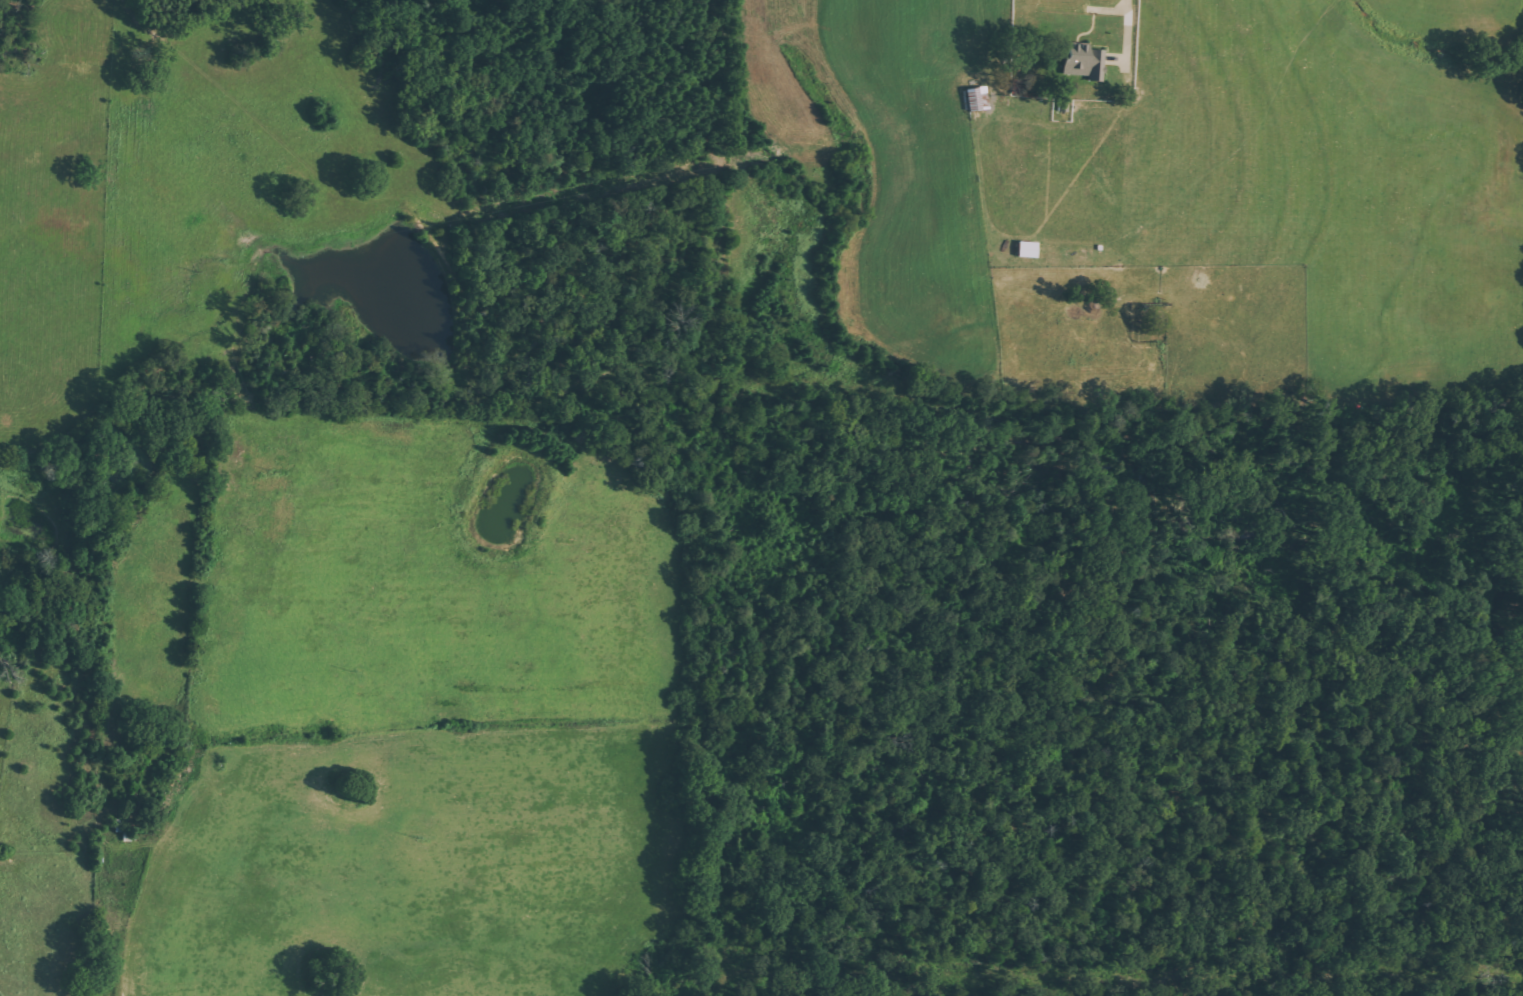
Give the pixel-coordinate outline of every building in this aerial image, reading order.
[(1103,50),(1086,49),(1086,45),(1060,44),(1059,75),(1101,78),(1103,50)] [(1059,112),(1067,112),(1068,95),(1059,95),(1059,112)] [(1041,242),(1022,241),(1021,257),(1041,257),(1041,242)]
